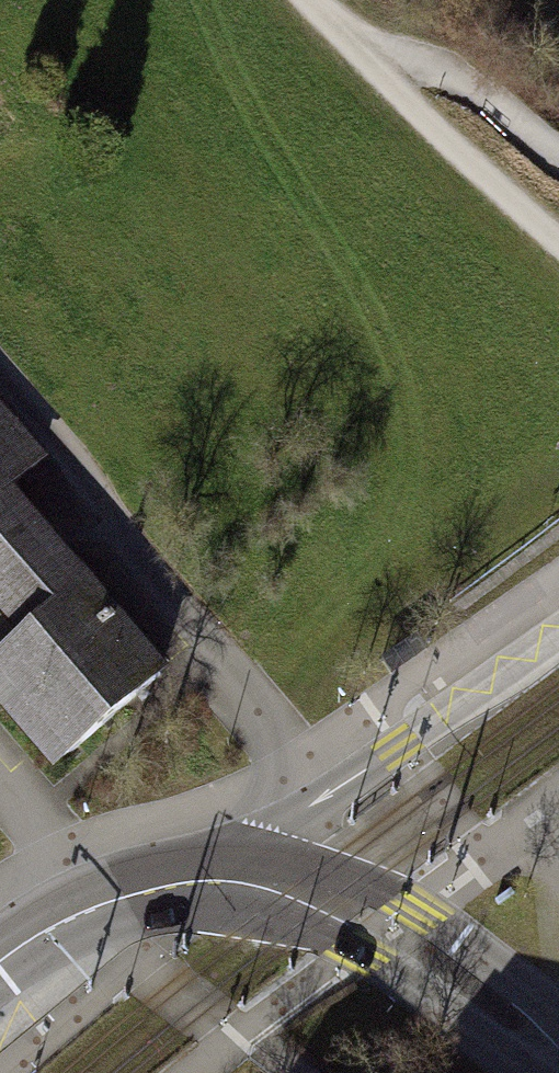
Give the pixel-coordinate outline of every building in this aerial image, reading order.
[(63,775),(171,676),(4,493),(23,476),(0,450),(0,574),(48,626),(0,669),(0,706),(63,775)]
